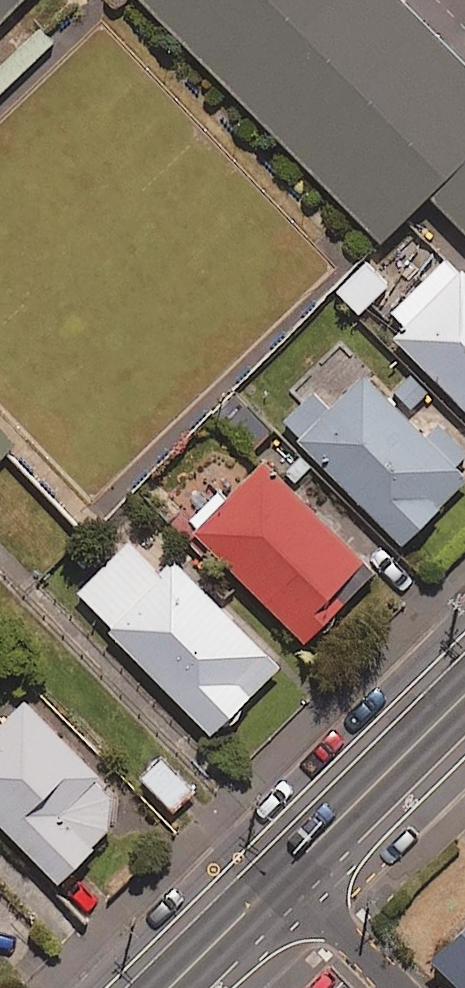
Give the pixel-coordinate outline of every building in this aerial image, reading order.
[(26,0),(0,0),(0,25),(26,0)] [(408,0),(144,0),(385,243),(432,196),(464,228),(464,58),(408,0)] [(358,306),(389,278),(368,256),(337,285),(358,306)] [(396,338),(464,408),(464,269),(435,298),(428,290),(392,325),(401,334),(396,338)] [(301,441),(404,545),(464,484),(464,473),(458,466),(464,460),(464,451),(438,424),(428,434),(368,374),(335,407),(317,389),(285,421),(303,439),(301,441)] [(197,528),(195,531),(308,641),(378,570),(266,461),(228,499),(221,492),(191,522),(197,528)] [(112,622),(107,627),(212,736),(284,666),(177,556),(144,588),(138,582),(104,614),(112,622)] [(63,881),(113,832),(113,796),(99,781),(103,777),(29,703),(0,732),(0,817),(63,881)] [(197,790),(163,754),(140,776),(174,812),(197,790)] [(431,942),(464,978),(464,910),(431,942)]
